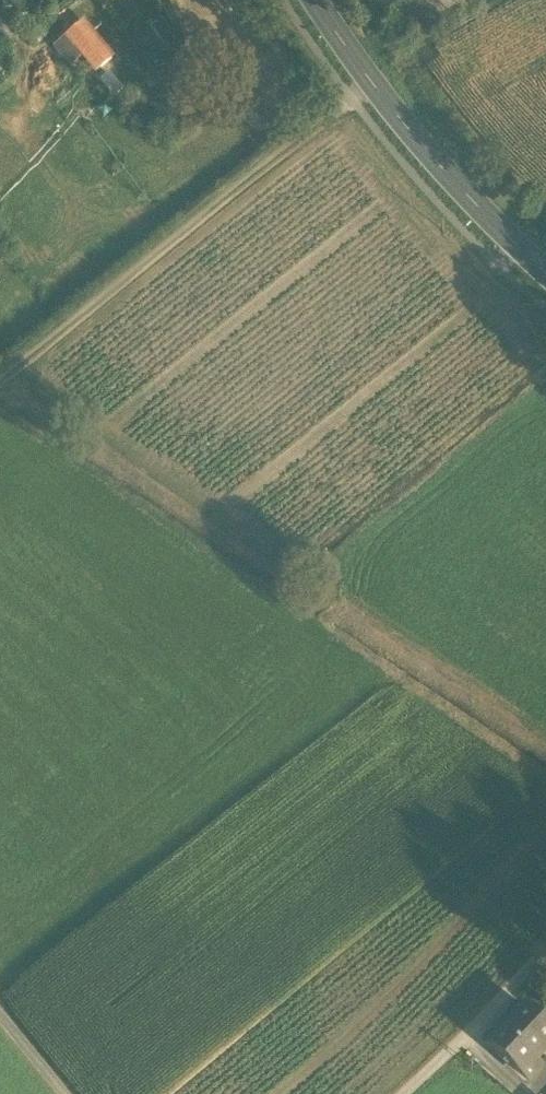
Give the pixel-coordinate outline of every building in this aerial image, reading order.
[(82,57),(95,74),(112,60),(83,25),(55,48),(71,67),(82,57)] [(109,75),(99,84),(113,100),(123,92),(109,75)] [(530,1082),(543,1068),(539,1064),(545,1057),(545,1029),(526,1009),(491,1045),(530,1082)]
